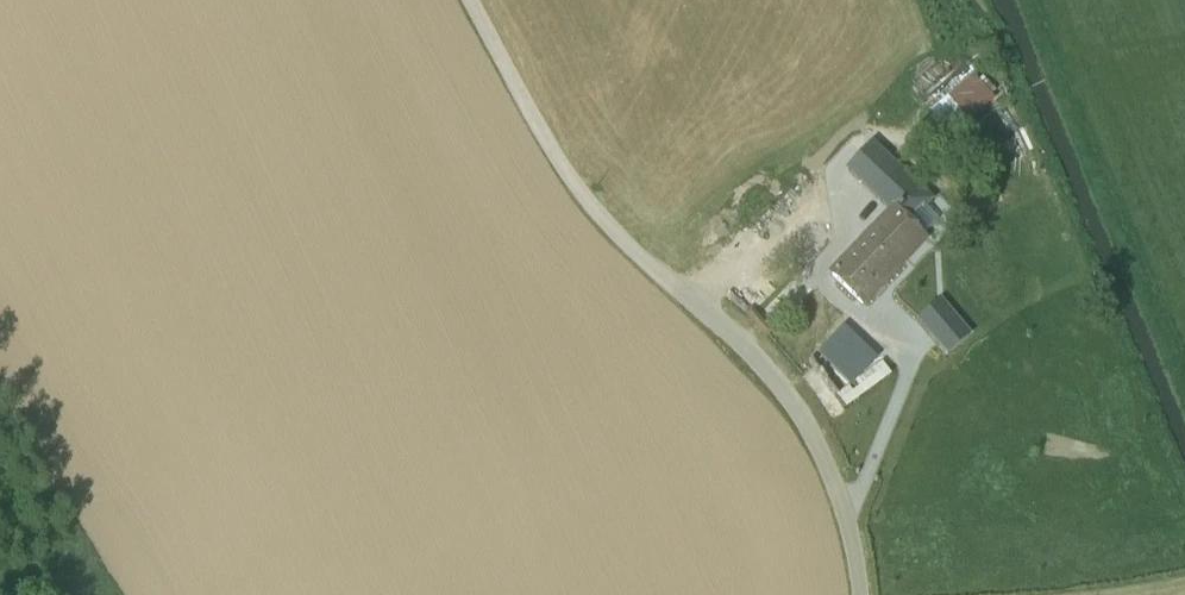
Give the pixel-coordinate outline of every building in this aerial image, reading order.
[(991,96),(977,80),(959,95),(973,112),(991,96)] [(868,184),(887,164),(889,161),(873,147),(851,172),(866,186),(868,184)] [(895,211),(922,238),(937,222),(924,208),(928,202),(887,164),(868,184),(895,211)] [(833,275),(863,306),(925,240),(922,238),(895,211),(833,275)] [(982,364),(936,310),(925,320),(980,384),(1003,366),(993,355),(982,364)] [(847,335),(802,375),(817,396),(837,379),(832,374),(860,351),(847,335)] [(882,364),(835,398),(844,411),(891,376),(882,364)]
